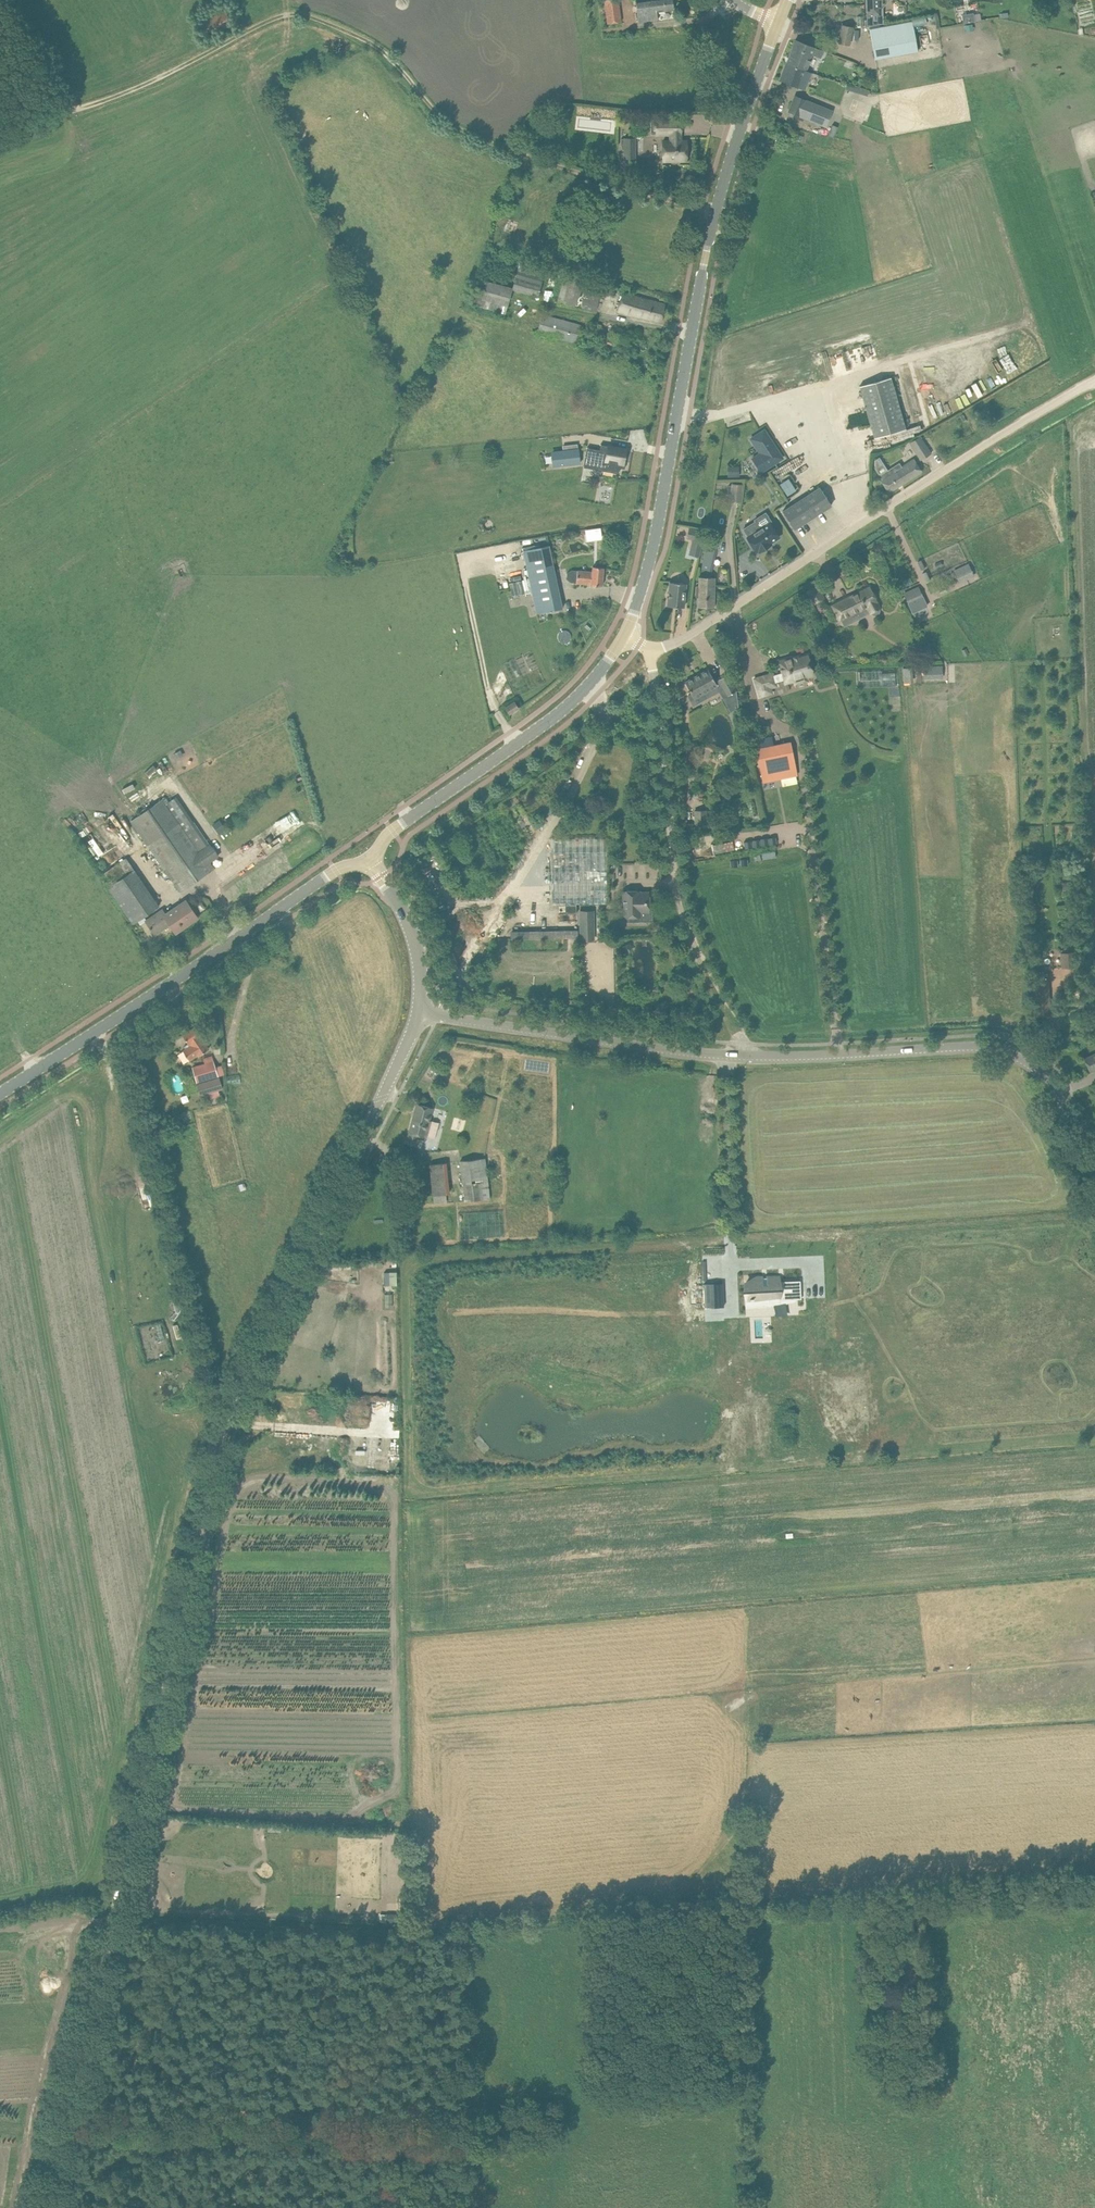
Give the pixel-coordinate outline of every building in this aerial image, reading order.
[(607,23),(621,21),(619,0),(604,0),(607,23)] [(635,0),(638,22),(647,21),(658,19),(657,12),(674,9),(672,0),(635,0)] [(868,14),(878,14),(878,8),(883,8),(888,2),(887,0),(867,0),(868,14)] [(973,12),(962,14),(963,23),(975,21),(973,12)] [(926,17),(917,19),(869,28),(875,58),(914,51),(913,46),(921,44),(920,35),(928,34),(926,17)] [(849,45),(853,27),(842,25),(839,43),(849,45)] [(786,62),(786,63),(806,71),(812,55),(820,58),(823,51),(815,47),(806,43),(795,39),(786,62)] [(806,71),(786,63),(779,80),(805,90),(811,73),(806,71)] [(833,110),(795,95),(789,112),(800,117),(826,128),(833,110)] [(629,110),(624,110),(620,110),(620,123),(629,122),(629,110)] [(672,134),(672,141),(663,141),(663,161),(678,161),(678,160),(687,160),(687,141),(680,141),(680,134),(681,134),(681,119),(651,119),(651,134),(672,134)] [(635,138),(623,138),(623,159),(635,159),(635,138)] [(488,279),(482,306),(508,313),(514,288),(542,295),(548,269),(521,262),(515,286),(488,279)] [(567,301),(598,310),(604,289),(587,284),(589,279),(575,275),(567,301)] [(625,291),(619,312),(664,323),(669,303),(625,291)] [(906,429),(891,377),(860,385),(875,438),(906,429)] [(750,438),(760,453),(751,458),(760,472),(782,457),(763,429),(750,438)] [(930,454),(919,436),(910,441),(921,459),(930,454)] [(600,445),(599,450),(590,449),(588,458),(594,459),(592,467),(603,469),(603,472),(618,474),(619,468),(625,469),(626,463),(623,463),(626,449),(600,445)] [(553,452),(555,466),(581,462),(579,449),(553,452)] [(914,460),(902,467),(900,463),(879,475),(882,480),(889,492),(921,471),(914,460)] [(741,476),(741,465),(728,465),(729,476),(741,476)] [(788,479),(780,485),(787,495),(795,490),(788,479)] [(730,500),(741,501),(742,485),(732,484),(730,500)] [(831,505),(819,487),(783,511),(795,529),(831,505)] [(758,551),(759,552),(771,544),(771,543),(779,537),(770,522),(760,528),(756,521),(744,530),(748,536),(746,537),(750,542),(751,544),(756,552),(758,551)] [(706,532),(689,527),(687,538),(692,539),(689,553),(699,556),(706,532)] [(702,568),(713,571),(720,541),(706,538),(704,544),(707,545),(702,568)] [(529,549),(523,550),(534,603),(537,614),(562,608),(549,545),(541,546),(529,549)] [(973,575),(968,564),(954,571),(959,582),(973,575)] [(567,573),(566,578),(571,582),(576,583),(591,584),(591,585),(602,586),(603,576),(604,567),(593,566),(592,572),(578,570),(578,571),(572,570),(567,573)] [(696,586),(696,597),(699,597),(699,607),(714,607),(715,577),(699,577),(699,586),(696,586)] [(513,582),(516,594),(524,592),(522,580),(513,582)] [(686,583),(670,582),(668,605),(684,607),(686,583)] [(812,603),(824,598),(817,585),(806,591),(812,603)] [(832,605),(837,615),(838,618),(863,606),(867,614),(870,613),(872,615),(875,615),(877,615),(879,614),(880,611),(880,608),(876,602),(877,601),(869,586),(832,605)] [(923,598),(918,587),(904,593),(909,604),(923,598)] [(920,649),(920,653),(922,657),(926,658),(930,656),(931,651),(929,647),(924,646),(920,649)] [(773,673),(754,679),(759,696),(773,692),(772,688),(778,686),(777,682),(783,680),(784,685),(793,682),(794,685),(808,681),(807,678),(814,676),(808,654),(799,657),(799,655),(779,661),(782,672),(773,675),(773,673)] [(914,666),(905,666),(905,681),(914,681),(914,666)] [(708,669),(685,682),(691,694),(688,696),(690,700),(694,698),(697,703),(706,698),(704,693),(717,685),(708,669)] [(728,674),(719,679),(728,696),(734,693),(733,692),(737,690),(728,674)] [(505,707),(509,714),(519,708),(514,701),(505,707)] [(282,749),(290,745),(284,732),(275,737),(282,749)] [(756,749),(760,770),(763,782),(797,775),(790,742),(756,749)] [(180,750),(174,754),(177,759),(183,756),(180,750)] [(140,815),(131,821),(180,892),(215,867),(211,862),(219,857),(176,796),(169,801),(166,797),(140,815)] [(219,820),(213,824),(220,834),(226,829),(219,820)] [(95,837),(88,842),(99,857),(106,852),(95,837)] [(607,838),(551,839),(551,852),(552,904),(608,903),(607,851),(607,838)] [(735,842),(712,843),(712,853),(736,852),(735,842)] [(107,887),(133,924),(159,906),(125,858),(105,872),(112,883),(107,887)] [(652,921),(652,909),(649,910),(648,892),(640,892),(640,891),(623,891),(624,922),(652,921)] [(177,907),(166,914),(164,915),(170,924),(175,932),(185,925),(184,924),(189,921),(190,922),(197,917),(186,901),(177,907)] [(166,914),(162,909),(146,921),(155,934),(170,924),(164,915),(166,914)] [(594,910),(579,911),(580,941),(595,940),(594,910)] [(1065,950),(1061,950),(1063,968),(1079,966),(1076,947),(1065,948),(1065,950)] [(182,1035),(188,1043),(185,1046),(186,1048),(182,1050),(189,1061),(199,1055),(210,1048),(202,1035),(204,1034),(198,1024),(182,1035)] [(1085,1058),(1091,1071),(1094,1069),(1094,1054),(1085,1058)] [(212,1055),(204,1058),(205,1063),(192,1067),(197,1083),(219,1076),(225,1074),(222,1065),(216,1067),(212,1055)] [(240,1075),(227,1076),(228,1084),(241,1083),(240,1075)] [(223,1089),(220,1077),(197,1084),(201,1096),(223,1089)] [(406,1143),(415,1145),(418,1134),(426,1136),(430,1120),(429,1120),(432,1107),(417,1103),(406,1143)] [(490,1198),(486,1158),(460,1161),(465,1201),(490,1198)] [(432,1203),(450,1202),(448,1162),(431,1162),(432,1203)] [(386,1271),(386,1285),(398,1285),(398,1271),(386,1271)] [(747,1297),(746,1297),(746,1307),(769,1305),(769,1303),(780,1302),(780,1299),(796,1298),(801,1298),(800,1280),(779,1281),(779,1277),(759,1278),(759,1281),(746,1281),(747,1297)] [(722,1282),(704,1283),(705,1307),(724,1306),(722,1282)] [(176,1303),(172,1305),(175,1313),(178,1312),(178,1309),(181,1308),(180,1302),(176,1303)]
